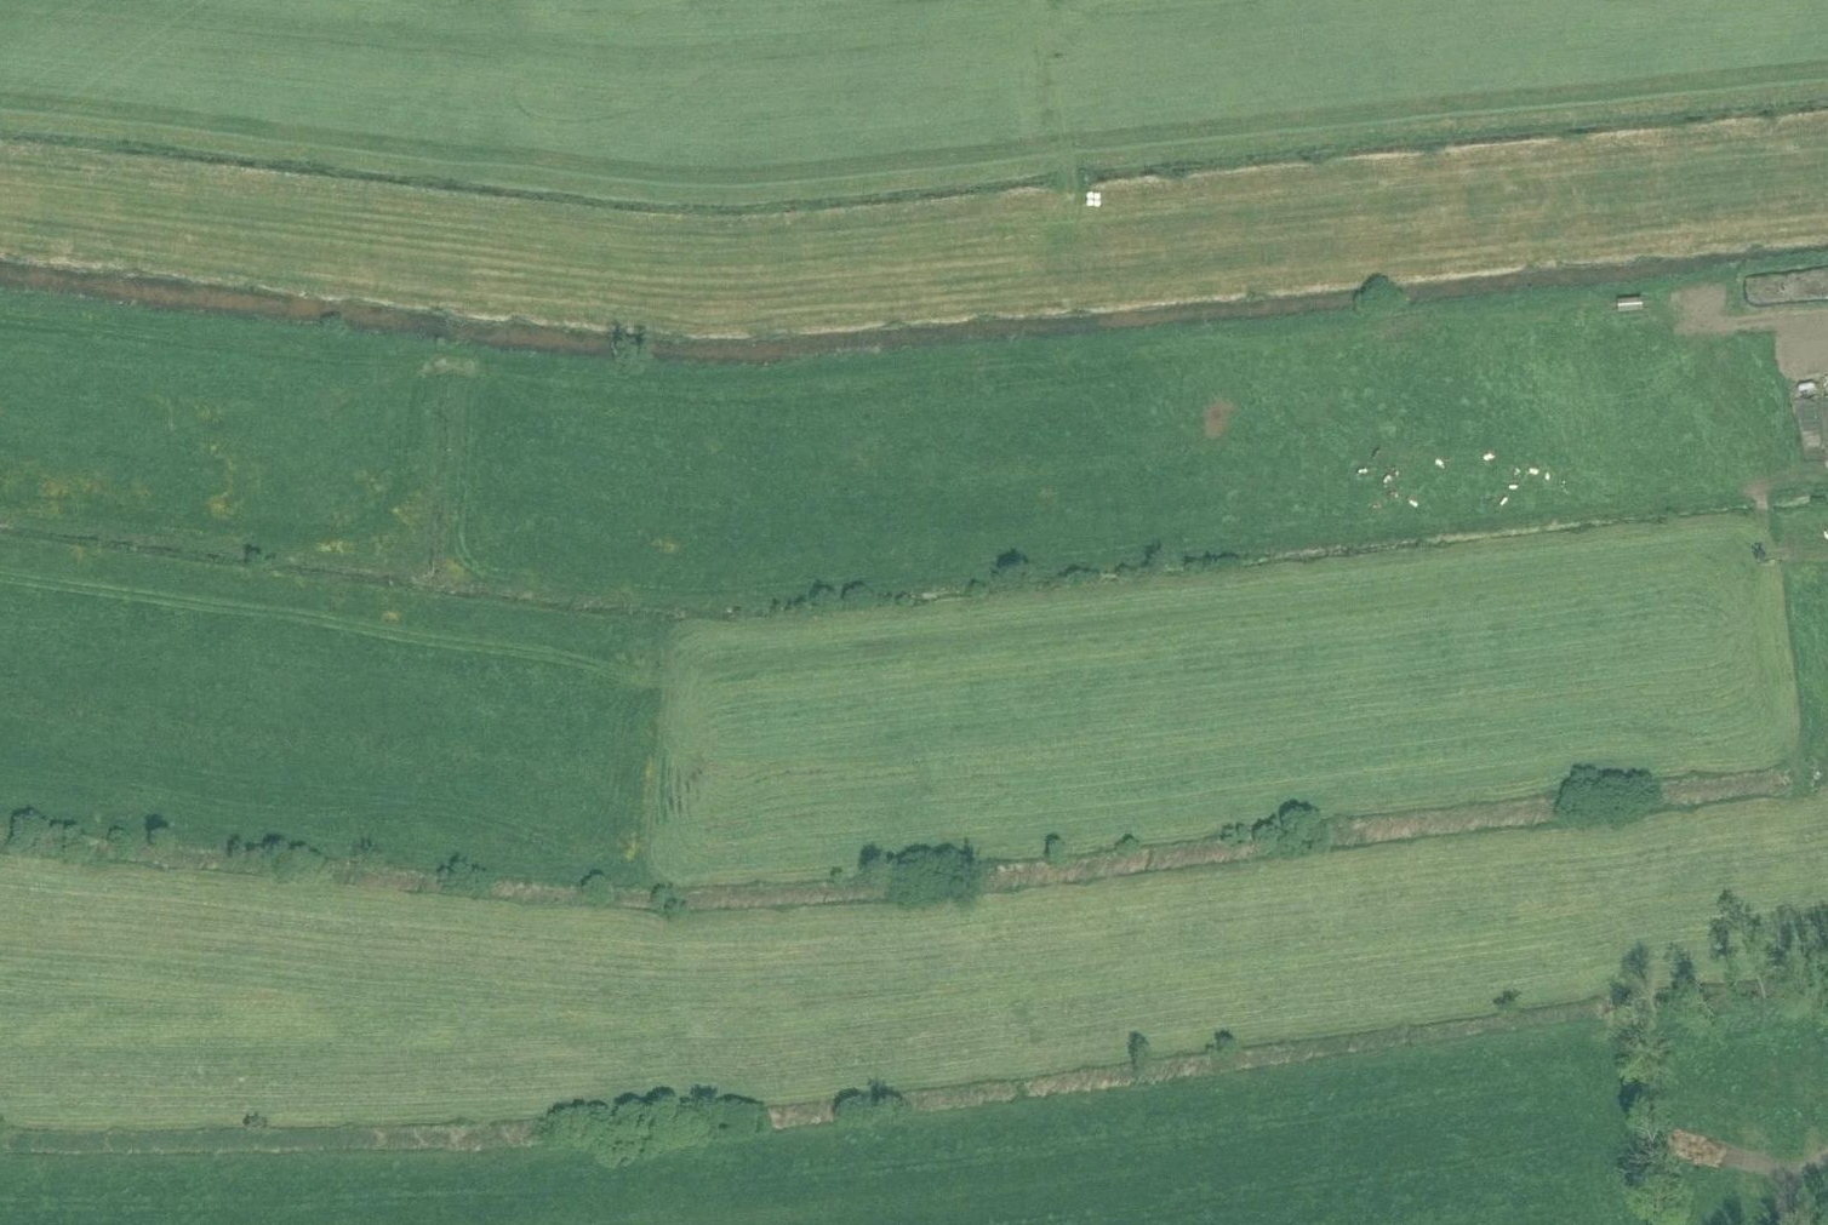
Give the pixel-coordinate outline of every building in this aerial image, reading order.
[(1736,289),(1739,320),(1827,311),(1827,280),(1736,289)] [(1810,390),(1790,390),(1790,407),(1809,408),(1810,390)] [(1798,409),(1800,464),(1827,463),(1827,408),(1798,409)]
